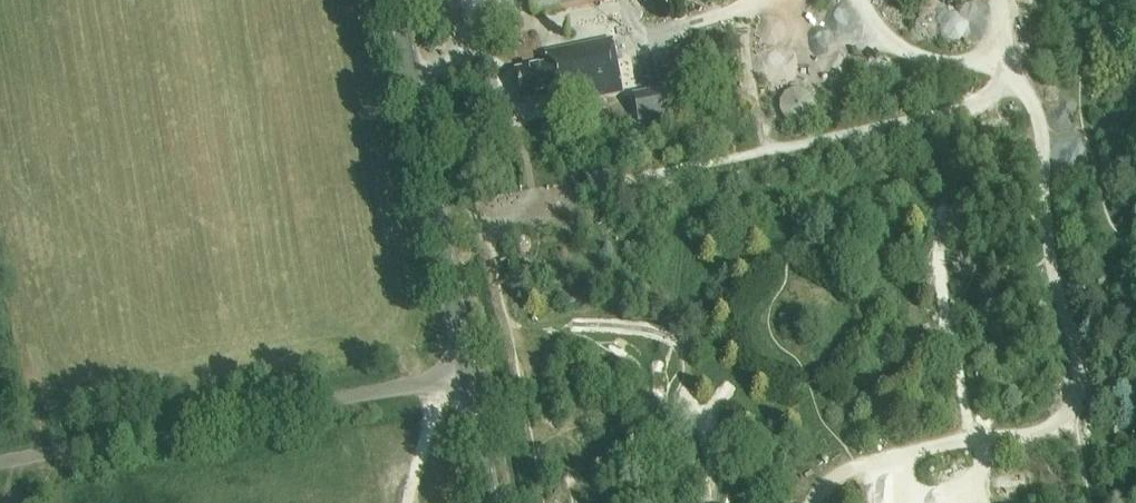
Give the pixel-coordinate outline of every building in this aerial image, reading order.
[(531,15),(604,0),(528,0),(531,15)] [(545,54),(547,65),(515,72),(521,103),(543,98),(545,108),(550,112),(566,108),(570,103),(622,92),(610,40),(545,54)] [(672,116),(666,87),(632,94),(638,123),(672,116)] [(811,114),(813,106),(811,99),(807,93),(800,90),(792,90),(785,93),(781,99),(779,106),(781,114),(785,120),(792,123),(800,123),(807,120),(811,114)] [(954,160),(943,162),(945,173),(956,171),(954,160)]
